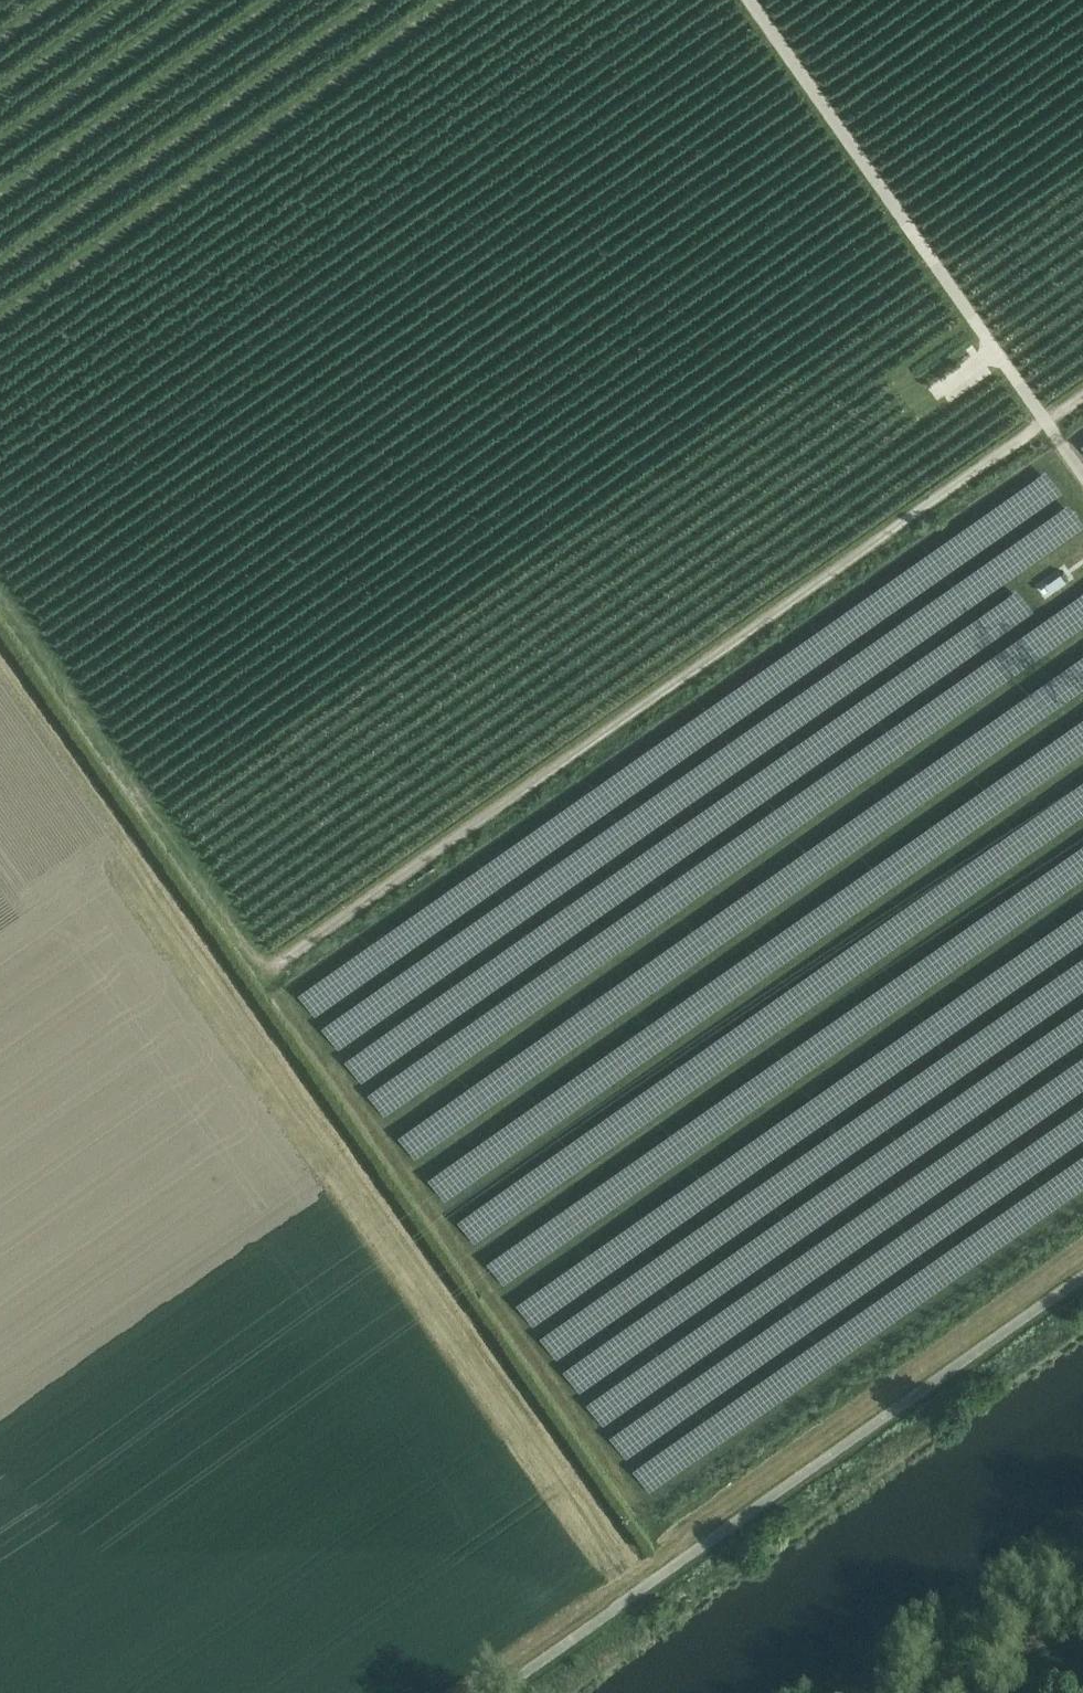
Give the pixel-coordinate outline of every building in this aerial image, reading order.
[(1062,573),(1047,584),(1052,591),(1067,579),(1062,573)]
